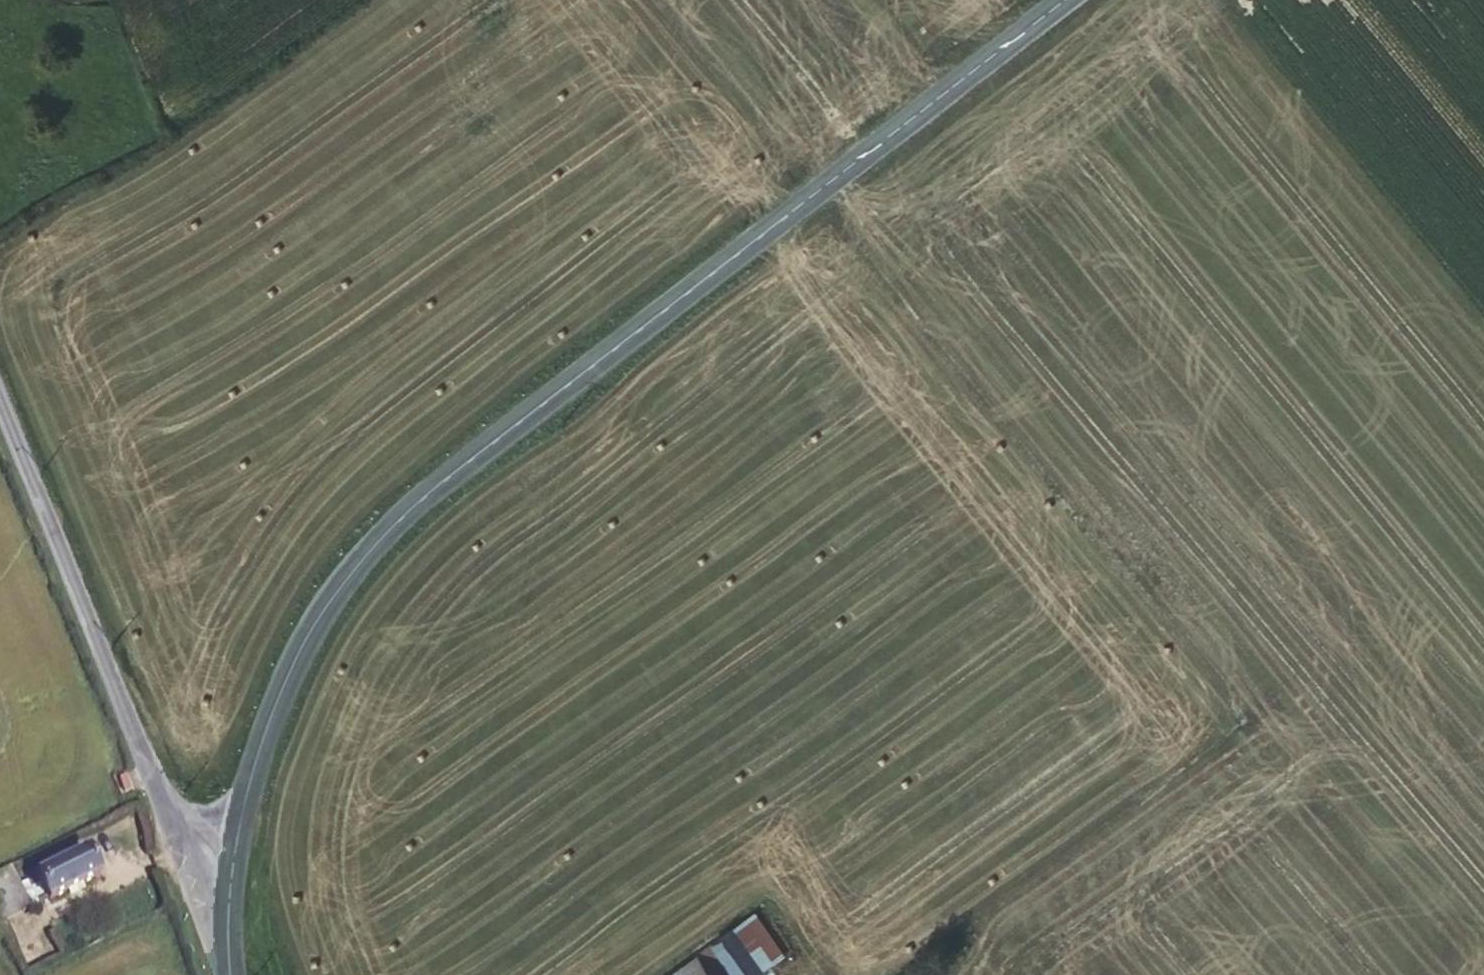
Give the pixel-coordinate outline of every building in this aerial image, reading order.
[(97,865),(83,839),(27,871),(42,897),(97,865)] [(42,897),(27,871),(16,877),(31,903),(42,897)] [(16,912),(0,884),(0,921),(16,912)] [(762,917),(659,974),(760,974),(785,961),(762,917)]
